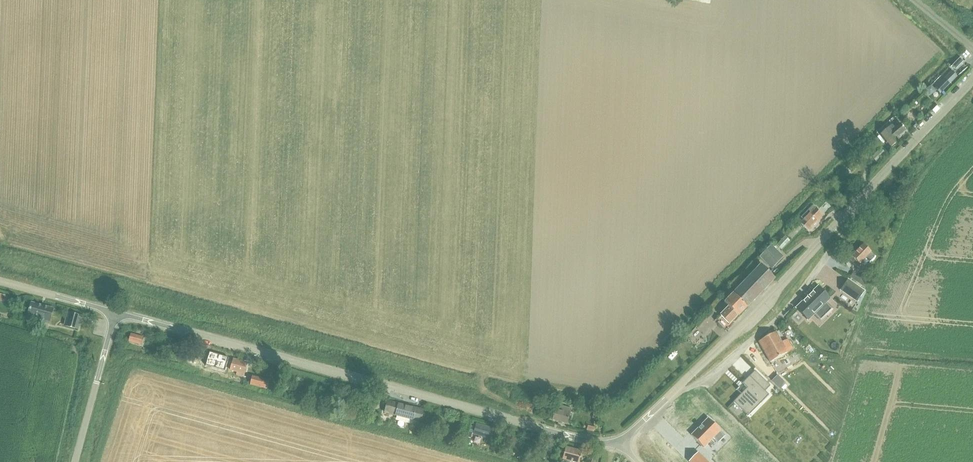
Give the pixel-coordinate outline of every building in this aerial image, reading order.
[(960,57),(952,66),(955,69),(963,60),(960,57)] [(959,77),(952,70),(934,88),(941,95),(959,77)] [(926,97),(922,92),(915,99),(919,103),(926,97)] [(905,131),(899,124),(894,129),(891,126),(880,136),(891,148),(898,141),(896,139),(905,131)] [(873,158),(878,163),(888,153),(883,148),(873,158)] [(811,206),(801,217),(804,220),(801,223),(809,231),(823,217),(811,206)] [(772,245),(779,251),(787,241),(780,235),(772,245)] [(875,256),(863,244),(849,259),(857,267),(865,258),(869,262),(871,261),(874,258),(875,256)] [(771,245),(759,258),(771,270),(783,257),(771,245)] [(738,315),(774,278),(759,264),(723,301),(728,306),(720,314),(728,323),(737,314),(738,315)] [(854,272),(850,277),(863,286),(867,282),(854,272)] [(857,301),(864,292),(848,280),(844,285),(841,290),(857,301)] [(809,296),(796,309),(802,315),(807,320),(814,313),(820,320),(831,309),(825,303),(830,298),(824,293),(818,287),(809,296)] [(37,318),(50,322),(54,309),(31,303),(27,318),(36,320),(37,318)] [(68,313),(65,326),(78,330),(82,317),(68,313)] [(787,339),(782,342),(776,332),(759,342),(770,362),(788,352),(793,349),(787,339)] [(143,337),(131,334),(129,342),(141,345),(143,337)] [(209,354),(206,368),(226,373),(228,364),(232,365),(231,371),(236,373),(236,375),(243,377),(246,363),(233,360),(233,361),(229,360),(229,359),(209,354)] [(798,360),(783,369),(786,374),(801,365),(798,360)] [(748,387),(733,402),(740,408),(746,403),(752,409),(760,401),(762,402),(769,395),(765,391),(770,385),(755,370),(743,383),(748,387)] [(773,375),(768,382),(776,390),(782,383),(773,375)] [(267,389),(269,379),(252,376),(250,385),(267,389)] [(357,391),(334,384),(332,391),(355,398),(357,391)] [(692,391),(689,394),(706,409),(710,406),(692,391)] [(420,421),(422,410),(388,404),(386,415),(420,421)] [(567,424),(571,408),(557,405),(553,421),(567,424)] [(726,435),(709,418),(692,435),(704,447),(714,437),(719,442),(726,435)] [(469,432),(467,438),(471,439),(472,433),(475,433),(491,438),(493,428),(477,424),(476,428),(471,426),(469,432)] [(559,459),(563,460),(571,461),(580,461),(582,452),(566,447),(564,454),(560,453),(559,459)] [(600,454),(590,452),(586,461),(597,461),(600,454)] [(698,453),(689,461),(707,461),(698,453)]
